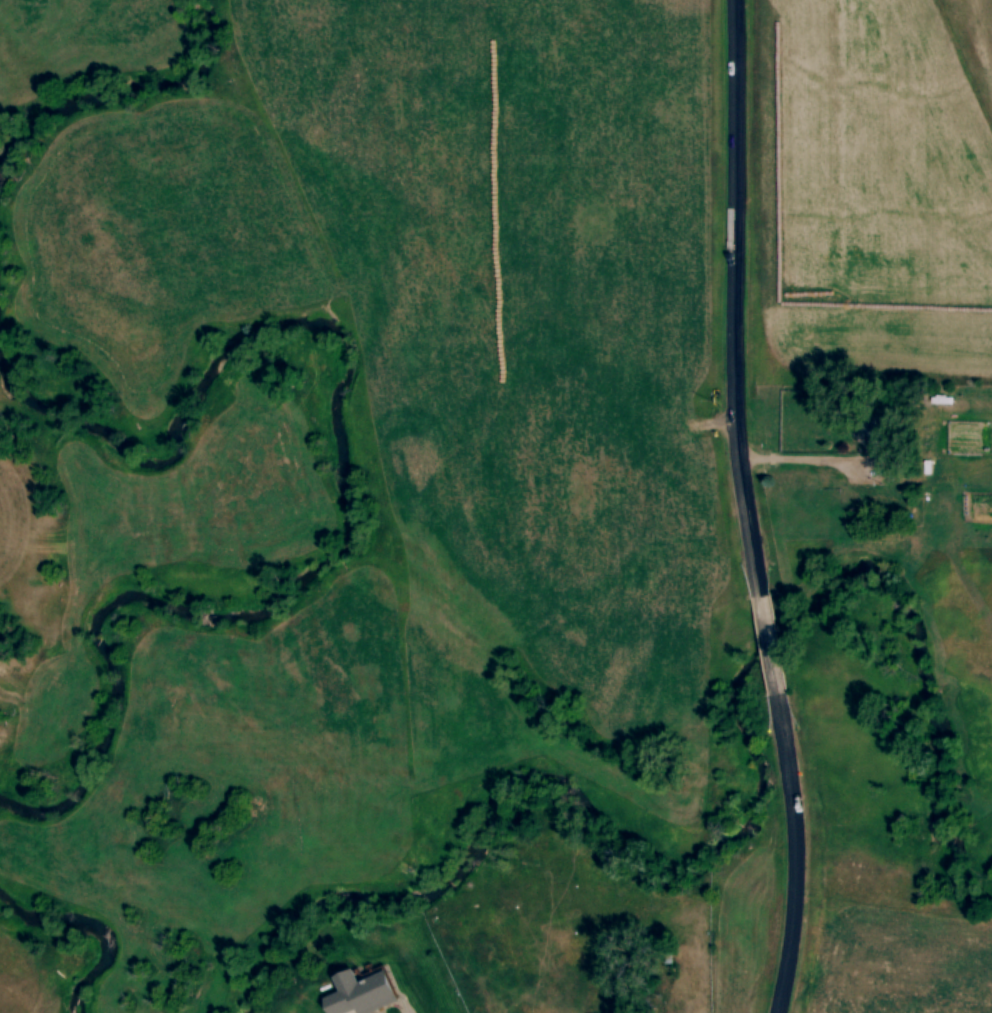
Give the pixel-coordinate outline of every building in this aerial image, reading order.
[(329,1012),(387,1012),(402,1008),(389,971),(360,982),(357,974),(335,982),(341,998),(326,1003),(329,1012)]
